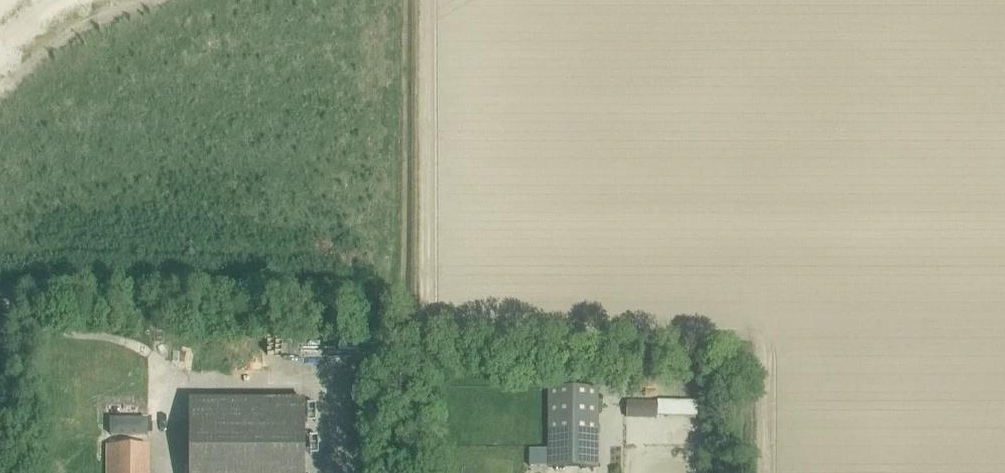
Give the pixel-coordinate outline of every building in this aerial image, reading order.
[(547,467),(598,467),(597,387),(547,387),(547,467)] [(300,400),(193,400),(193,472),(300,472),(300,400)] [(705,402),(657,401),(657,403),(656,416),(705,417),(705,402)] [(626,402),(626,416),(656,417),(656,416),(657,403),(626,402)] [(108,435),(148,436),(148,417),(108,417),(108,435)] [(148,445),(105,445),(105,472),(147,472),(148,445)]
